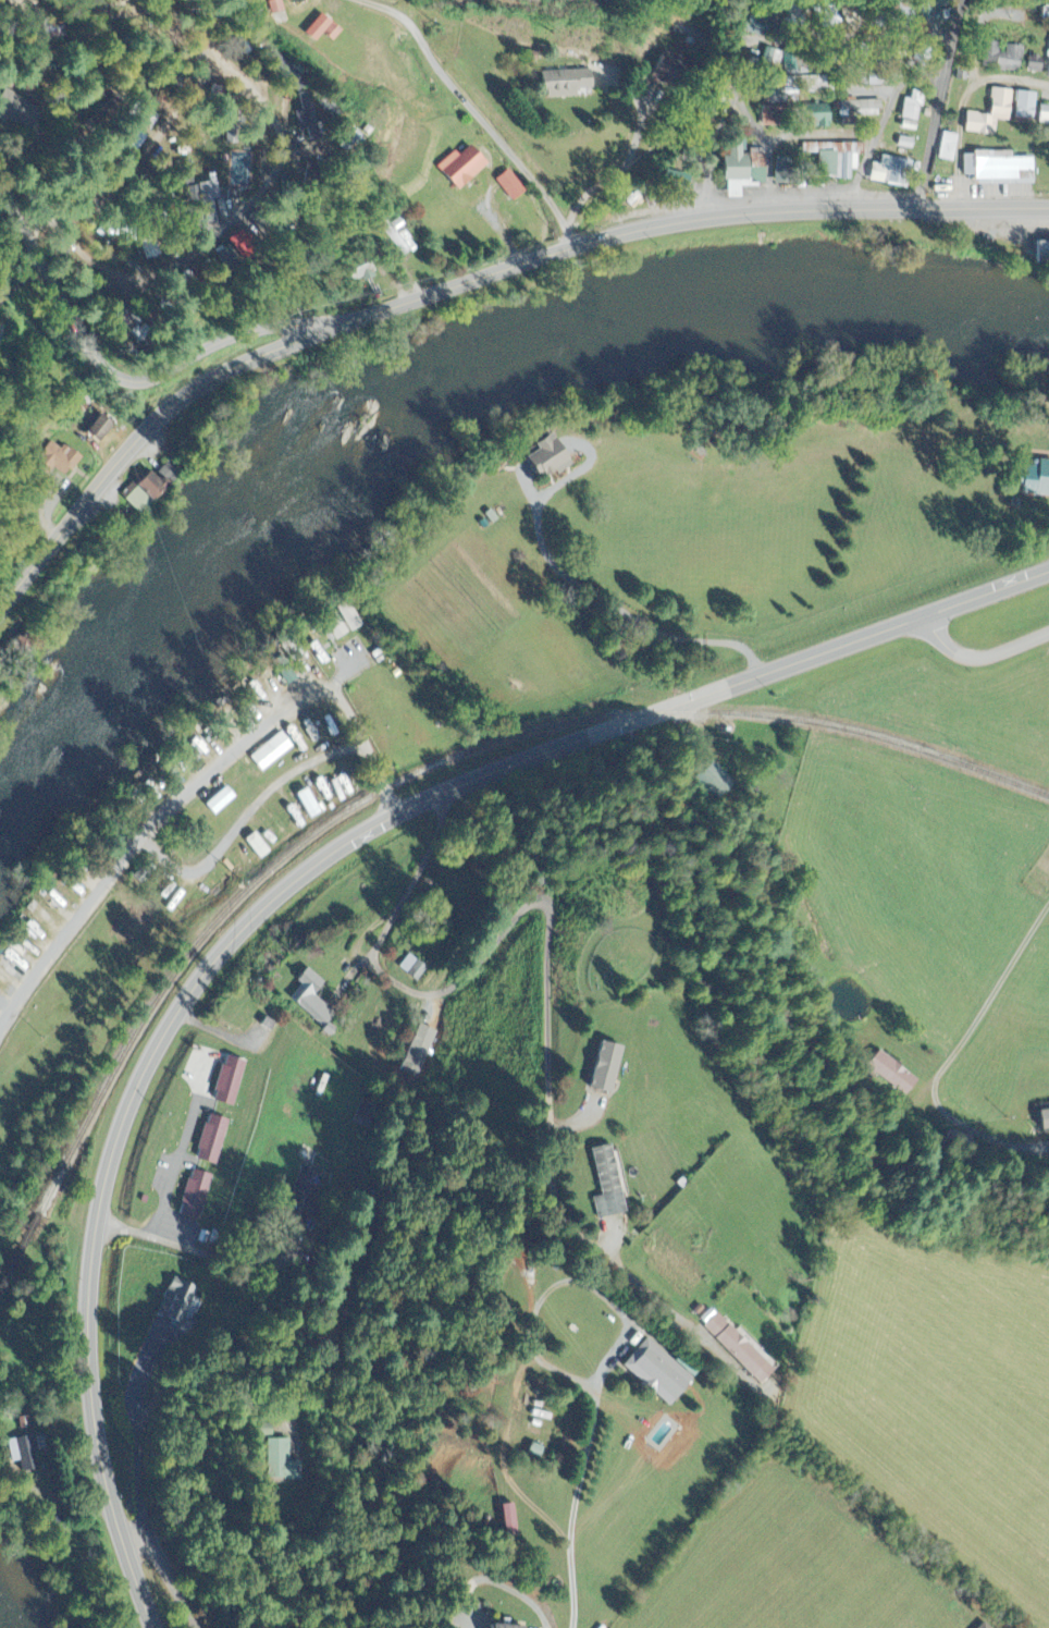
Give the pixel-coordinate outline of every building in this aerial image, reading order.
[(272,3),(275,15),(287,13),(284,0),(272,3)] [(311,35),(321,43),(329,34),(334,38),(342,28),(326,15),(311,35)] [(1008,55),(992,54),(991,67),(1000,67),(999,73),(1023,74),(1025,48),(1008,47),(1008,55)] [(690,69),(665,54),(653,73),(678,88),(690,69)] [(1030,72),(1042,74),(1044,59),(1032,57),(1030,72)] [(546,73),(547,99),(596,97),(595,71),(546,73)] [(1015,92),(995,90),(993,116),(969,114),(967,134),(997,137),(998,122),(1013,123),(1015,92)] [(924,93),(913,92),(912,101),(905,100),(903,131),(921,132),(924,93)] [(30,132),(40,108),(6,93),(0,106),(0,118),(30,132)] [(1037,122),(1040,95),(1020,93),(1018,120),(1037,122)] [(884,118),(883,101),(841,102),(841,119),(884,118)] [(833,106),(809,107),(810,128),(834,127),(833,106)] [(763,128),(785,128),(785,108),(764,108),(763,128)] [(955,163),(960,137),(945,134),(939,160),(955,163)] [(459,152),(441,168),(463,192),(493,164),(476,146),(464,157),(459,152)] [(821,148),(822,180),(854,179),(853,172),(860,171),(860,155),(866,155),(866,146),(821,148)] [(730,200),(745,200),(745,189),(754,189),(753,157),(747,157),(747,148),(733,148),(733,158),(729,158),(730,200)] [(965,154),(965,177),(979,177),(980,183),(1033,182),(1033,159),(1015,160),(1015,153),(965,154)] [(883,165),(875,165),(873,185),(911,188),(913,161),(883,158),(883,165)] [(530,192),(511,171),(498,182),(517,204),(530,192)] [(201,185),(204,202),(223,199),(220,182),(201,185)] [(384,228),(403,259),(419,249),(400,218),(384,228)] [(250,265),(264,255),(248,231),(234,240),(250,265)] [(1038,243),(1038,265),(1048,265),(1048,243),(1038,243)] [(105,444),(120,426),(107,415),(92,433),(105,444)] [(578,466),(562,436),(543,446),(546,452),(534,459),(546,483),(578,466)] [(47,441),(34,466),(49,474),(51,470),(65,478),(77,457),(47,441)] [(1048,497),(1048,483),(1048,462),(1035,462),(1035,467),(1018,467),(1017,487),(1019,487),(1019,496),(1048,497)] [(149,479),(145,474),(123,496),(143,517),(184,477),(172,464),(159,477),(155,473),(149,479)] [(254,759),(267,774),(297,747),(284,732),(254,759)] [(698,778),(721,799),(736,784),(713,762),(698,778)] [(241,799),(231,788),(209,806),(219,817),(241,799)] [(325,815),(314,789),(300,795),(311,821),(325,815)] [(263,862),(274,853),(258,834),(248,842),(263,862)] [(400,969),(419,983),(429,969),(411,955),(400,969)] [(329,982),(311,969),(301,984),(303,985),(291,1002),(328,1029),(339,1014),(317,998),(329,982)] [(617,1095),(628,1047),(606,1041),(595,1089),(617,1095)] [(917,1079),(879,1052),(867,1069),(905,1096),(917,1079)] [(250,1062),(229,1057),(217,1101),(237,1107),(250,1062)] [(1033,1113),(1037,1133),(1048,1131),(1048,1110),(1033,1113)] [(199,1159),(219,1165),(232,1121),(211,1115),(199,1159)] [(599,1220),(629,1214),(616,1145),(595,1149),(604,1197),(595,1199),(599,1220)] [(202,1220),(216,1176),(196,1170),(182,1214),(202,1220)] [(162,1315),(187,1324),(200,1287),(176,1278),(162,1315)] [(627,1368),(675,1408),(702,1375),(691,1366),(689,1369),(652,1338),(627,1368)] [(10,1442),(16,1464),(22,1462),(25,1474),(42,1470),(34,1436),(10,1442)] [(267,1440),(266,1480),(303,1481),(303,1463),(292,1463),(292,1441),(267,1440)] [(507,1506),(509,1538),(521,1537),(519,1505),(507,1506)]
